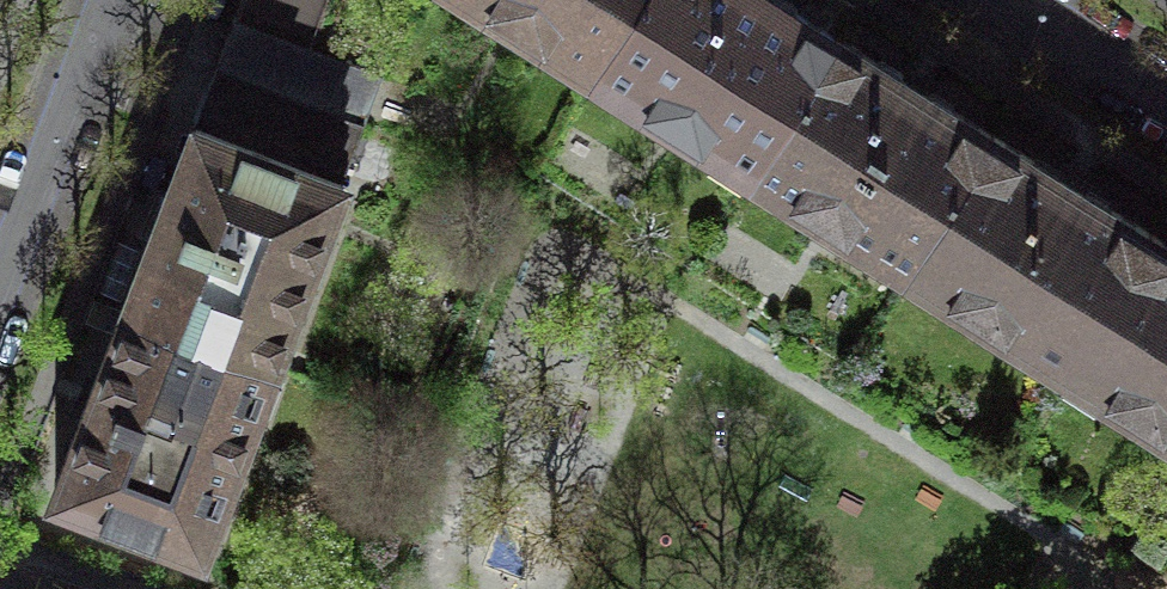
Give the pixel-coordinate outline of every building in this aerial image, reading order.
[(235,23),(333,60),(334,58),(310,49),(329,0),(244,0),(235,23)] [(638,0),(482,0),(594,70),(638,0)] [(835,36),(778,0),(638,0),(594,70),(752,169),(835,36)] [(333,60),(235,23),(227,46),(218,69),(315,106),(333,60)] [(909,267),(993,134),(914,85),(835,36),(752,169),(909,267)] [(161,216),(126,308),(271,363),(363,125),(315,106),(218,69),(161,216)] [(1071,184),(993,134),(909,267),(1067,366),(1150,233),(1071,184)] [(1150,233),(1067,366),(1166,429),(1166,244),(1150,233)] [(90,399),(55,491),(201,547),(271,363),(126,308),(90,399)]
